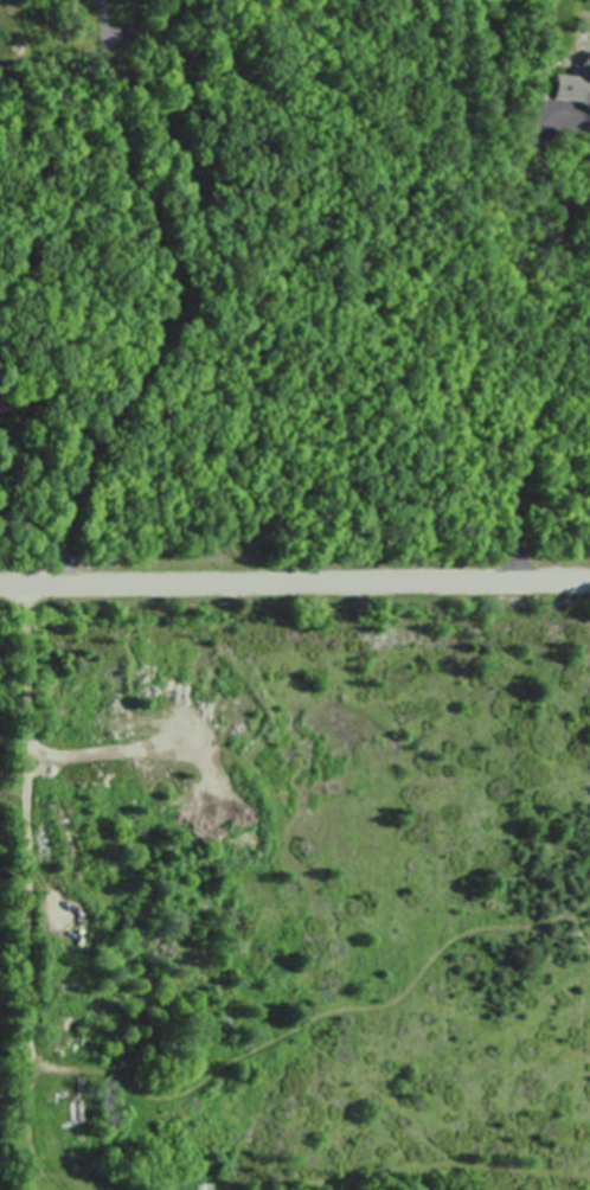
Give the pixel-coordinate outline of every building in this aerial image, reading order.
[(581,102),(589,109),(589,89),(581,102)]
